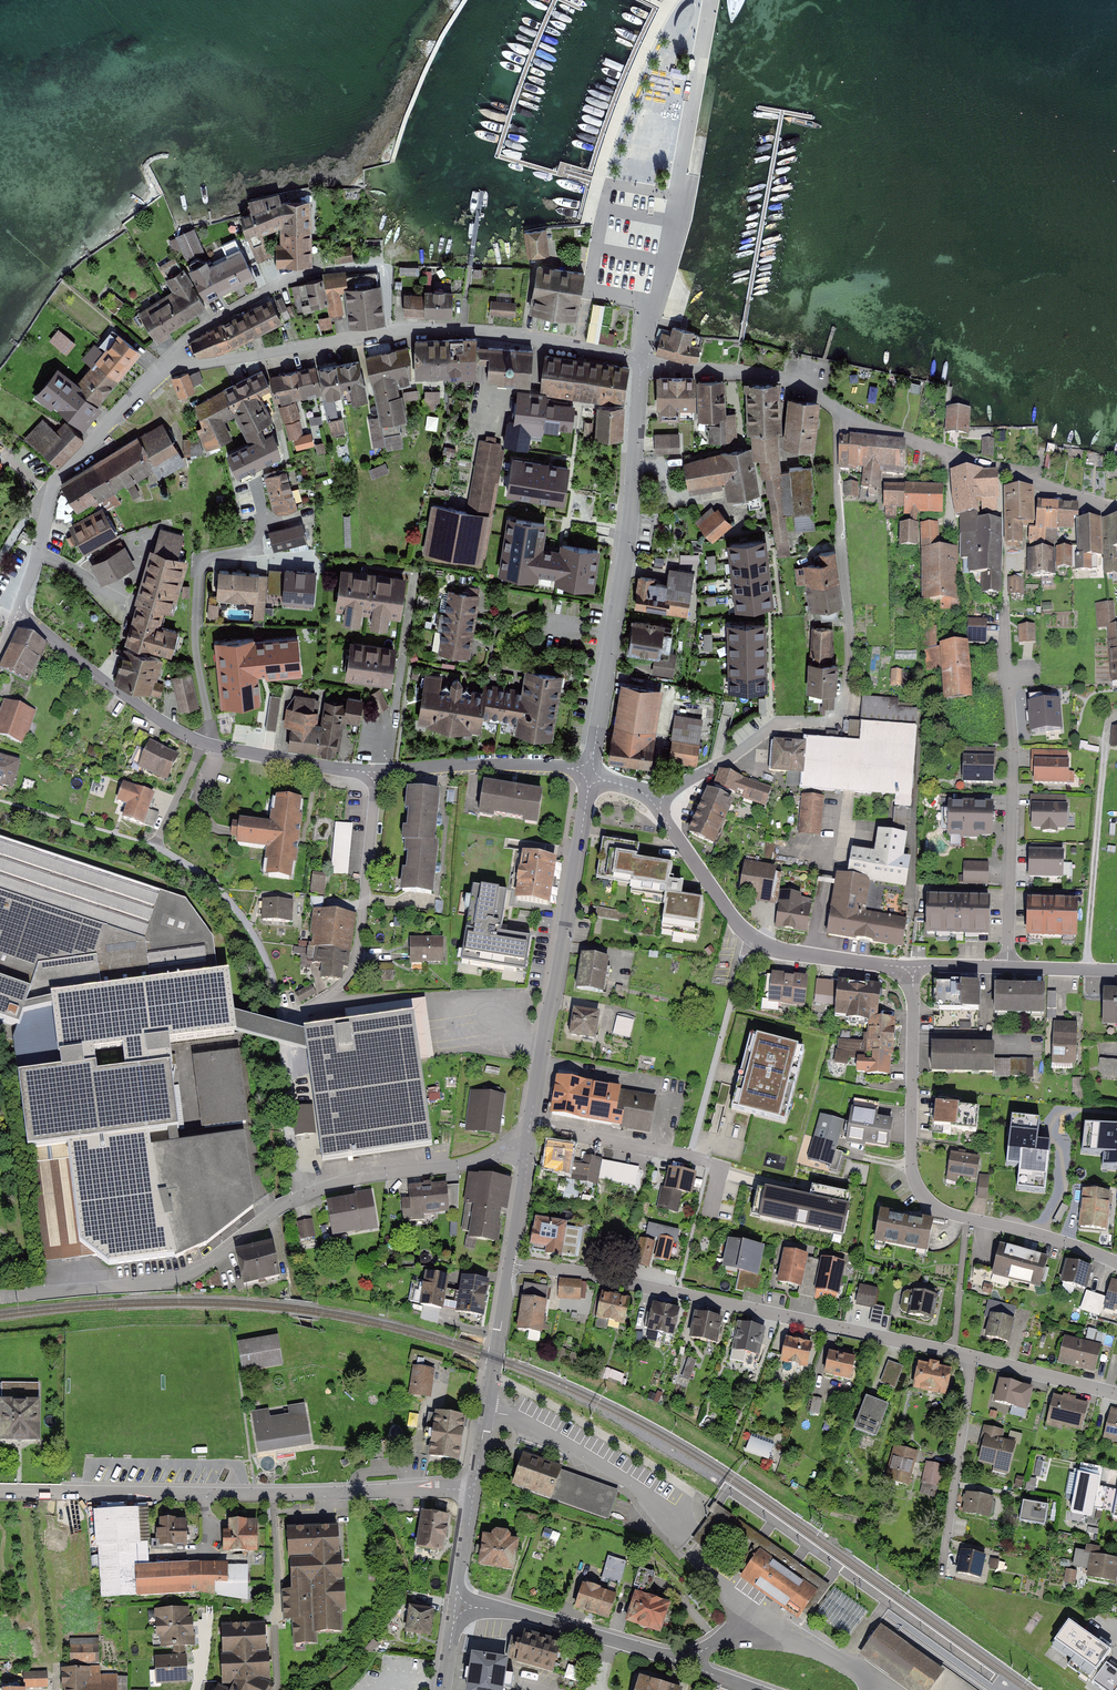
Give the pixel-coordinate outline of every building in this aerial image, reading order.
[(677,17),(675,25),(675,31),(678,33),(685,29),(691,22),(694,13),(695,5),(691,2),(684,8),(677,17)] [(250,202),(252,213),(242,217),(246,234),(257,261),(267,258),(257,230),(277,222),(279,204),(278,196),(250,202)] [(277,264),(294,264),(294,246),(296,237),(309,237),(309,202),(279,204),(277,222),(281,220),(282,244),(276,244),(277,264)] [(548,255),(545,230),(525,232),(528,257),(548,255)] [(202,252),(193,231),(176,238),(185,259),(202,252)] [(294,246),(294,264),(310,263),(309,237),(296,237),(294,246)] [(220,292),(253,276),(235,239),(221,246),(228,258),(209,267),(220,292)] [(336,262),(351,259),(350,247),(335,249),(336,262)] [(206,299),(220,292),(209,267),(205,261),(201,264),(197,258),(189,262),(192,267),(189,269),(197,285),(206,299)] [(187,302),(197,295),(176,262),(163,270),(170,280),(167,281),(175,294),(180,291),(187,302)] [(531,311),(577,318),(584,273),(538,266),(531,311)] [(379,285),(378,272),(323,279),(328,303),(330,314),(331,314),(333,319),(341,317),(340,312),(342,311),(338,292),(346,290),(379,285)] [(328,303),(323,279),(299,285),(302,299),(294,301),(298,312),(312,309),(312,307),(328,303)] [(350,324),(383,321),(379,285),(346,290),(350,324)] [(155,338),(205,307),(197,295),(187,302),(180,291),(175,294),(142,315),(155,338)] [(425,315),(451,315),(452,293),(426,292),(425,298),(425,315)] [(405,314),(425,315),(425,298),(406,297),(405,314)] [(491,300),(490,313),(514,315),(515,302),(491,300)] [(269,302),(247,314),(256,334),(279,322),(269,302)] [(603,345),(610,306),(597,304),(591,343),(603,345)] [(247,314),(222,325),(233,346),(256,334),(247,314)] [(222,325),(191,342),(197,356),(204,353),(214,353),(223,351),(233,346),(222,325)] [(50,339),(68,354),(78,342),(60,328),(50,339)] [(660,338),(655,352),(674,359),(674,355),(683,358),(696,359),(701,341),(691,335),(691,333),(680,328),(673,328),(672,332),(659,328),(656,337),(660,338)] [(115,380),(139,352),(113,332),(99,348),(105,353),(96,363),(115,380)] [(475,339),(448,340),(448,374),(459,374),(460,378),(475,378),(475,362),(482,362),(482,347),(476,347),(475,339)] [(448,340),(415,341),(415,375),(448,374),(448,340)] [(81,424),(115,380),(96,363),(105,353),(99,348),(95,345),(83,359),(92,367),(74,387),(56,372),(42,391),(81,424)] [(488,381),(529,384),(532,351),(482,347),(482,362),(489,363),(488,381)] [(411,361),(407,348),(366,357),(373,386),(375,387),(380,417),(382,423),(383,435),(399,432),(397,419),(404,418),(399,388),(410,385),(411,361)] [(603,364),(546,356),(541,388),(547,389),(546,393),(594,400),(595,396),(598,396),(603,364)] [(358,362),(337,365),(343,391),(345,402),(366,397),(358,362)] [(629,368),(603,364),(598,396),(595,396),(594,400),(608,402),(609,398),(624,400),(629,368)] [(337,365),(319,369),(324,395),(343,391),(337,365)] [(314,367),(304,369),(307,380),(298,383),(302,397),(320,392),(314,367)] [(304,369),(284,374),(290,400),(302,397),(298,383),(307,380),(304,369)] [(268,389),(270,388),(262,371),(224,391),(235,412),(251,445),(263,439),(257,427),(271,420),(261,399),(269,395),(268,389)] [(194,391),(187,373),(172,378),(182,403),(187,401),(184,395),(194,391)] [(284,374),(270,377),(275,399),(280,398),(281,402),(290,400),(284,374)] [(693,379),(659,379),(659,418),(693,419),(693,379)] [(722,381),(698,382),(700,420),(704,420),(705,430),(709,430),(710,442),(725,441),(724,415),(722,381)] [(778,430),(777,384),(747,385),(749,431),(752,431),(756,457),(761,456),(762,474),(765,474),(768,497),(770,497),(778,557),(790,555),(779,472),(775,431),(778,430)] [(416,390),(404,391),(405,400),(417,398),(416,390)] [(219,419),(235,412),(224,391),(197,406),(203,428),(219,419)] [(434,391),(425,391),(424,402),(434,402),(434,391)] [(515,422),(509,421),(504,444),(526,448),(530,431),(542,433),(543,424),(570,427),(572,406),(557,404),(557,401),(546,399),(546,397),(519,394),(515,422)] [(815,418),(817,404),(790,401),(785,445),(812,449),(814,429),(817,427),(817,421),(815,418)] [(294,402),(280,407),(284,421),(299,416),(294,402)] [(326,405),(332,438),(345,436),(341,417),(336,418),(333,404),(326,405)] [(622,438),(623,406),(599,407),(596,438),(622,438)] [(968,412),(948,411),(946,432),(967,433),(968,412)] [(736,414),(724,415),(725,441),(737,440),(736,414)] [(427,429),(438,430),(440,417),(429,415),(427,429)] [(372,436),(383,435),(382,423),(380,417),(369,419),(372,436)] [(207,448),(228,438),(219,419),(203,428),(206,433),(201,436),(207,448)] [(298,420),(286,423),(290,439),(302,436),(298,420)] [(57,468),(83,441),(67,425),(56,435),(42,422),(26,440),(40,452),(57,468)] [(166,430),(141,445),(152,464),(157,472),(177,460),(173,452),(177,449),(166,430)] [(251,445),(228,455),(238,476),(279,455),(276,443),(272,434),(263,439),(251,445)] [(189,457),(205,451),(199,435),(183,441),(189,457)] [(677,436),(655,436),(655,451),(677,451),(677,436)] [(850,438),(841,437),(840,468),(849,470),(850,438)] [(137,438),(99,461),(115,487),(123,482),(125,484),(143,473),(141,471),(152,464),(141,445),(137,438)] [(864,439),(850,438),(849,470),(853,470),(853,467),(865,468),(873,468),(873,459),(863,459),(864,439)] [(904,445),(864,439),(863,459),(873,459),(873,468),(865,468),(863,488),(869,489),(868,494),(877,495),(880,473),(904,475),(904,445)] [(469,506),(493,510),(503,452),(499,448),(500,443),(481,440),(469,506)] [(993,440),(983,440),(983,456),(992,456),(993,440)] [(720,454),(685,463),(691,493),(725,486),(728,500),(758,494),(749,449),(720,454)] [(512,460),(507,493),(564,501),(568,468),(512,460)] [(112,488),(115,487),(99,461),(62,484),(77,510),(95,499),(103,512),(120,502),(112,488)] [(814,493),(811,466),(789,468),(795,531),(815,529),(811,494),(814,493)] [(296,508),(285,468),(265,474),(273,510),(279,513),(296,508)] [(951,474),(952,488),(968,487),(969,503),(976,502),(982,502),(982,505),(986,505),(986,511),(996,511),(997,500),(995,472),(951,474)] [(856,484),(846,484),(846,497),(856,497),(856,484)] [(943,488),(905,487),(905,488),(904,508),(904,510),(909,510),(908,515),(911,515),(911,526),(901,526),(901,546),(916,546),(917,526),(914,526),(916,515),(918,515),(918,512),(942,513),(943,488)] [(968,487),(952,488),(956,516),(961,517),(961,519),(977,518),(976,502),(969,503),(968,487)] [(904,508),(905,488),(886,488),(885,515),(896,516),(896,507),(904,508)] [(1033,526),(1033,490),(1005,490),(1005,517),(1019,517),(1019,526),(1033,526)] [(1044,543),(1044,542),(1045,527),(1048,527),(1049,504),(1039,503),(1037,515),(1037,532),(1031,531),(1030,541),(1044,543)] [(1073,518),(1078,518),(1078,506),(1049,504),(1048,527),(1045,527),(1044,542),(1050,542),(1050,539),(1056,539),(1056,528),(1072,528),(1073,518)] [(430,507),(423,554),(483,563),(490,515),(430,507)] [(727,523),(712,507),(697,520),(711,537),(727,523)] [(103,513),(74,529),(86,550),(115,534),(103,513)] [(1019,526),(1019,517),(1005,517),(1006,545),(1020,545),(1019,526)] [(508,518),(500,574),(535,579),(536,573),(556,576),(556,582),(591,587),(597,550),(561,545),(560,551),(540,548),(544,523),(508,518)] [(1000,593),(1001,524),(977,523),(977,518),(961,519),(962,559),(970,559),(970,574),(983,575),(982,594),(1000,593)] [(1104,521),(1105,573),(1116,573),(1116,520),(1104,521)] [(1101,556),(1100,522),(1078,522),(1078,547),(1071,548),(1071,567),(1071,570),(1098,570),(1097,556),(1101,556)] [(301,524),(270,533),(274,549),(306,540),(301,524)] [(955,597),(955,548),(937,548),(937,525),(921,525),(922,549),(923,549),(924,600),(940,600),(940,609),(958,609),(958,597),(955,597)] [(154,553),(152,552),(128,642),(169,654),(176,631),(164,628),(183,561),(176,558),(183,536),(160,530),(154,553)] [(729,543),(734,576),(767,572),(763,539),(729,543)] [(100,563),(92,568),(100,583),(111,577),(110,575),(131,563),(120,543),(96,556),(100,563)] [(1071,548),(1057,548),(1058,568),(1071,567),(1071,548)] [(837,575),(834,551),(816,554),(818,564),(795,567),(798,584),(809,583),(809,579),(837,575)] [(1053,551),(1031,551),(1030,576),(1053,576),(1053,551)] [(700,566),(700,554),(682,554),(681,565),(700,566)] [(639,577),(635,605),(685,612),(691,573),(669,569),(667,585),(655,583),(656,579),(639,577)] [(268,575),(220,570),(217,594),(266,599),(268,575)] [(313,608),(316,572),(284,570),(282,606),(313,608)] [(403,579),(344,572),(337,611),(397,620),(403,579)] [(734,576),(738,609),(771,605),(767,572),(734,576)] [(809,579),(809,583),(813,610),(819,609),(821,619),(836,616),(835,607),(842,606),(837,575),(809,579)] [(474,616),(479,589),(466,587),(465,594),(448,591),(447,599),(442,598),(440,611),(445,612),(474,616)] [(212,600),(209,615),(218,616),(220,601),(212,600)] [(1109,626),(1108,605),(1097,606),(1099,627),(1109,626)] [(471,636),(474,616),(445,612),(442,631),(471,636)] [(988,643),(988,618),(969,618),(969,643),(988,643)] [(634,622),(629,651),(657,655),(654,672),(670,675),(673,657),(667,655),(671,628),(634,622)] [(763,623),(729,624),(730,641),(763,640),(763,623)] [(1034,641),(1034,626),(1020,626),(1021,642),(1034,641)] [(828,654),(830,629),(813,628),(811,664),(830,665),(831,654),(828,654)] [(468,656),(471,636),(442,631),(436,630),(434,643),(440,644),(438,651),(468,656)] [(46,647),(20,633),(1,669),(28,684),(46,647)] [(296,638),(223,645),(229,703),(260,700),(257,676),(300,671),(296,638)] [(763,640),(730,641),(730,657),(764,656),(763,640)] [(392,649),(351,643),(345,679),(387,685),(392,649)] [(969,697),(965,645),(943,646),(946,699),(969,697)] [(127,650),(116,682),(160,696),(163,685),(152,682),(158,658),(127,650)] [(764,656),(730,657),(731,673),(764,672),(764,656)] [(833,695),(835,665),(830,665),(811,664),(809,690),(824,691),(823,695),(833,695)] [(904,685),(904,668),(893,668),(893,686),(904,685)] [(550,737),(560,677),(527,671),(524,692),(519,725),(518,732),(550,737)] [(764,672),(731,673),(731,691),(765,690),(764,672)] [(196,706),(189,674),(173,678),(180,709),(196,706)] [(479,718),(484,693),(460,689),(461,683),(458,678),(452,682),(451,691),(438,689),(440,677),(427,675),(420,722),(477,732),(479,718)] [(485,686),(484,693),(479,718),(499,721),(505,689),(485,686)] [(654,691),(625,687),(617,736),(612,735),(608,759),(650,766),(654,738),(647,737),(654,691)] [(379,712),(389,706),(381,689),(370,694),(379,712)] [(524,692),(505,689),(499,721),(519,725),(524,692)] [(296,697),(289,746),(318,751),(334,753),(336,742),(320,740),(322,729),(315,728),(318,701),(296,697)] [(844,741),(803,737),(802,745),(800,773),(799,787),(897,795),(896,806),(910,807),(916,727),(896,725),(897,709),(887,708),(888,700),(863,698),(861,722),(846,721),(844,741)] [(320,740),(336,742),(338,733),(341,734),(342,719),(346,719),(346,717),(358,719),(361,701),(348,699),(347,705),(326,702),(322,729),(320,740)] [(7,701),(0,721),(0,735),(21,743),(33,711),(7,701)] [(1061,704),(1027,707),(1029,739),(1064,736),(1061,704)] [(700,720),(677,716),(671,758),(693,762),(700,720)] [(800,773),(802,745),(773,743),(771,771),(800,773)] [(177,756),(150,744),(140,766),(166,778),(177,756)] [(137,746),(133,762),(140,763),(144,748),(137,746)] [(964,782),(992,782),(993,751),(964,751),(964,782)] [(1036,753),(1035,782),(1067,783),(1068,753),(1036,753)] [(0,758),(0,791),(1,791),(4,784),(10,786),(17,764),(0,758)] [(749,782),(720,771),(715,786),(744,796),(749,782)] [(770,789),(749,782),(744,796),(743,798),(764,805),(770,789)] [(124,817),(152,828),(159,814),(147,810),(152,795),(124,785),(118,801),(128,805),(124,817)] [(541,796),(484,786),(480,811),(537,820),(541,796)] [(708,791),(703,804),(726,814),(732,803),(708,791)] [(433,843),(437,795),(410,792),(405,842),(408,842),(436,845),(436,843),(433,843)] [(819,833),(823,800),(803,798),(799,831),(819,833)] [(1033,798),(1033,827),(1065,828),(1065,799),(1033,798)] [(292,878),(302,803),(276,799),(272,826),(238,821),(235,845),(270,849),(266,874),(292,878)] [(703,804),(690,832),(714,844),(726,814),(703,804)] [(990,837),(991,805),(951,804),(949,836),(990,837)] [(336,823),(331,872),(348,874),(352,825),(336,823)] [(906,837),(867,831),(864,853),(853,851),(848,878),(905,888),(910,860),(903,859),(906,837)] [(0,837),(0,1022),(18,1028),(14,1038),(1,1039),(4,1078),(17,1076),(41,1262),(99,1256),(108,1264),(176,1256),(205,1245),(253,1208),(242,1137),(180,1146),(168,1042),(235,1034),(232,1012),(228,978),(218,978),(213,938),(185,900),(0,837)] [(629,893),(677,901),(680,886),(669,885),(672,867),(639,862),(641,847),(603,840),(596,878),(630,884),(629,893)] [(436,845),(409,843),(404,892),(431,894),(436,845)] [(1030,850),(1030,877),(1061,877),(1062,851),(1030,850)] [(550,908),(558,860),(524,855),(516,902),(550,908)] [(988,863),(963,863),(963,885),(988,885),(988,863)] [(746,868),(742,891),(769,896),(773,873),(746,868)] [(325,878),(314,876),(311,893),(322,895),(325,878)] [(904,923),(899,922),(905,888),(848,878),(838,876),(828,934),(900,946),(904,923)] [(778,927),(805,931),(811,889),(784,885),(778,927)] [(505,893),(473,888),(460,964),(525,975),(531,941),(498,936),(505,893)] [(309,897),(309,909),(323,910),(324,898),(309,897)] [(291,901),(265,900),(263,920),(290,922),(291,901)] [(703,906),(667,900),(662,927),(698,933),(703,906)] [(925,939),(988,939),(989,901),(926,900),(925,939)] [(1027,905),(1027,941),(1077,941),(1077,905),(1027,905)] [(349,952),(354,916),(336,914),(336,918),(318,916),(316,931),(313,930),(311,947),(349,952)] [(443,940),(411,940),(411,963),(443,962),(443,940)] [(347,967),(349,952),(311,947),(308,947),(308,949),(294,947),(294,952),(301,953),(301,967),(309,967),(310,963),(323,965),(322,978),(340,980),(341,967),(347,967)] [(608,960),(583,956),(577,990),(602,994),(608,960)] [(804,980),(766,976),(762,1009),(778,1011),(779,1001),(801,1004),(804,980)] [(839,984),(818,982),(816,1001),(837,1003),(839,984)] [(879,989),(839,984),(837,1003),(835,1015),(848,1017),(848,1020),(870,1022),(870,1020),(876,1020),(879,989)] [(978,986),(941,985),(940,1006),(978,1007),(978,986)] [(298,993),(302,1001),(315,994),(311,986),(298,993)] [(1043,989),(994,990),(995,1017),(1043,1016),(1043,989)] [(1058,1018),(1058,990),(1049,990),(1049,1018),(1058,1018)] [(1105,994),(1105,1020),(1116,1021),(1116,994),(1105,994)] [(598,1015),(575,1011),(573,1023),(569,1025),(569,1030),(571,1033),(571,1035),(594,1038),(598,1015)] [(979,1011),(937,1012),(937,1026),(980,1026),(979,1011)] [(232,1012),(235,1034),(306,1055),(303,1033),(232,1012)] [(619,1015),(614,1032),(632,1037),(636,1019),(619,1015)] [(303,1031),(303,1033),(306,1055),(321,1161),(431,1145),(413,1016),(303,1031)] [(876,1020),(870,1020),(870,1022),(869,1034),(864,1034),(864,1043),(864,1045),(869,1045),(868,1062),(888,1064),(888,1053),(891,1053),(893,1021),(876,1020)] [(1077,1027),(1054,1026),(1052,1059),(1075,1060),(1077,1027)] [(887,1080),(888,1064),(868,1062),(869,1045),(864,1045),(864,1043),(850,1041),(850,1032),(842,1031),(840,1039),(838,1051),(836,1051),(835,1062),(846,1065),(848,1058),(858,1059),(857,1071),(867,1073),(867,1079),(887,1080)] [(806,1051),(750,1036),(730,1114),(786,1128),(806,1051)] [(999,1048),(931,1048),(930,1075),(999,1075),(999,1048)] [(234,1051),(194,1056),(203,1126),(243,1121),(234,1051)] [(1099,1057),(1097,1076),(1116,1078),(1116,1059),(1099,1057)] [(654,1098),(557,1082),(551,1118),(648,1134),(654,1098)] [(494,1133),(499,1094),(472,1090),(466,1129),(494,1133)] [(856,1104),(849,1143),(889,1150),(893,1125),(877,1122),(879,1108),(856,1104)] [(311,1106),(293,1108),(296,1136),(314,1134),(311,1106)] [(977,1109),(936,1106),(934,1126),(975,1129),(977,1109)] [(831,1165),(844,1122),(820,1115),(808,1158),(831,1165)] [(1039,1120),(1011,1117),(1007,1158),(1021,1159),(1018,1181),(1031,1183),(1030,1191),(1045,1192),(1051,1144),(1037,1142),(1039,1120)] [(1085,1125),(1083,1139),(1092,1140),(1090,1153),(1112,1156),(1110,1169),(1116,1170),(1116,1128),(1085,1125)] [(571,1149),(548,1146),(544,1172),(567,1176),(566,1179),(595,1183),(596,1177),(599,1160),(586,1158),(584,1166),(569,1163),(571,1149)] [(986,1159),(953,1155),(951,1177),(984,1180),(986,1159)] [(638,1168),(599,1160),(596,1177),(635,1185),(638,1168)] [(689,1194),(694,1174),(670,1169),(661,1210),(676,1213),(680,1192),(689,1194)] [(494,1242),(504,1180),(471,1174),(460,1236),(494,1242)] [(754,1186),(748,1216),(840,1237),(850,1192),(810,1183),(806,1197),(754,1186)] [(457,1185),(409,1190),(410,1198),(402,1199),(404,1220),(434,1217),(434,1211),(457,1209),(457,1185)] [(371,1192),(351,1196),(351,1200),(357,1230),(376,1226),(371,1192)] [(1110,1195),(1086,1193),(1082,1229),(1107,1232),(1110,1195)] [(334,1234),(357,1230),(351,1200),(329,1204),(334,1234)] [(1068,1207),(1062,1204),(1053,1222),(1059,1225),(1068,1207)] [(932,1225),(880,1213),(874,1244),(926,1256),(932,1225)] [(315,1236),(311,1220),(298,1222),(301,1238),(315,1236)] [(564,1225),(536,1221),(531,1251),(576,1258),(577,1247),(561,1244),(564,1225)] [(679,1229),(648,1222),(645,1235),(658,1238),(653,1259),(669,1262),(674,1240),(677,1241),(679,1229)] [(653,1243),(643,1241),(637,1264),(646,1267),(653,1243)] [(735,1288),(758,1293),(762,1275),(755,1273),(760,1248),(730,1242),(725,1266),(739,1268),(735,1288)] [(271,1244),(235,1253),(243,1284),(279,1275),(271,1244)] [(1001,1246),(992,1281),(1048,1295),(1057,1260),(1001,1246)] [(803,1288),(809,1255),(784,1250),(778,1283),(803,1288)] [(837,1296),(843,1263),(822,1259),(816,1292),(837,1296)] [(1090,1268),(1068,1263),(1063,1283),(1085,1288),(1090,1268)] [(444,1308),(449,1275),(425,1272),(420,1304),(444,1308)] [(457,1314),(485,1318),(491,1278),(463,1274),(457,1314)] [(583,1282),(562,1280),(561,1298),(582,1299),(583,1282)] [(1104,1307),(1116,1311),(1116,1283),(1113,1281),(1104,1307)] [(547,1288),(524,1285),(518,1329),(541,1332),(547,1288)] [(905,1286),(899,1313),(931,1320),(938,1293),(905,1286)] [(861,1287),(857,1306),(878,1309),(881,1291),(861,1287)] [(628,1298),(599,1293),(595,1317),(623,1322),(628,1298)] [(1106,1298),(1087,1293),(1083,1308),(1102,1313),(1106,1298)] [(990,1318),(985,1337),(1006,1342),(1016,1307),(988,1300),(983,1316),(990,1318)] [(679,1309),(650,1303),(645,1328),(674,1334),(679,1309)] [(723,1320),(696,1314),(690,1338),(718,1344),(723,1320)] [(760,1355),(764,1328),(736,1323),(732,1350),(760,1355)] [(1101,1344),(1063,1336),(1058,1362),(1096,1370),(1101,1344)] [(278,1340),(241,1346),(245,1371),(282,1365),(278,1340)] [(810,1345),(786,1340),(782,1362),(806,1366),(810,1345)] [(829,1353),(824,1375),(849,1380),(854,1358),(829,1353)] [(689,1356),(684,1376),(693,1378),(697,1358),(689,1356)] [(880,1382),(892,1388),(901,1366),(889,1361),(880,1382)] [(919,1364),(914,1389),(944,1395),(950,1371),(919,1364)] [(424,1394),(427,1368),(412,1366),(409,1393),(424,1394)] [(1030,1388),(1000,1381),(996,1402),(1025,1409),(1030,1388)] [(44,1384),(4,1384),(4,1444),(44,1444),(44,1384)] [(1086,1403),(1054,1396),(1049,1421),(1080,1427),(1086,1403)] [(877,1437),(889,1405),(867,1397),(855,1429),(877,1437)] [(253,1414),(259,1451),(310,1443),(304,1405),(288,1408),(289,1417),(269,1420),(268,1411),(253,1414)] [(1109,1411),(1102,1437),(1116,1440),(1116,1413),(1109,1411)] [(457,1460),(464,1418),(428,1413),(425,1430),(434,1431),(430,1456),(457,1460)] [(1015,1443),(985,1436),(979,1462),(1009,1468),(1015,1443)] [(773,1445),(750,1437),(745,1452),(768,1459),(773,1445)] [(907,1483),(915,1453),(897,1448),(889,1479),(907,1483)] [(615,1489),(522,1454),(511,1482),(604,1518),(615,1489)] [(937,1487),(942,1465),(928,1463),(924,1484),(937,1487)] [(1093,1517),(1100,1475),(1078,1472),(1070,1513),(1093,1517)] [(998,1499),(969,1495),(966,1515),(995,1519),(998,1499)] [(717,1502),(707,1516),(710,1518),(723,1527),(758,1552),(814,1591),(823,1597),(832,1584),(717,1502)] [(1057,1508),(1031,1503),(1027,1522),(1053,1527),(1057,1508)] [(146,1505),(97,1508),(104,1599),(203,1593),(247,1598),(247,1563),(221,1561),(147,1563),(146,1505)] [(442,1546),(447,1510),(425,1506),(419,1543),(442,1546)] [(187,1516),(158,1516),(159,1538),(188,1537),(187,1516)] [(230,1529),(227,1529),(227,1547),(257,1547),(256,1516),(230,1516),(230,1529)] [(338,1521),(289,1525),(294,1587),(283,1588),(285,1621),(294,1620),(295,1643),(315,1642),(315,1632),(339,1630),(338,1609),(343,1609),(338,1521)] [(484,1530),(479,1562),(512,1567),(517,1535),(484,1530)] [(814,1591),(758,1552),(741,1576),(797,1615),(814,1591)] [(987,1577),(991,1557),(965,1552),(961,1572),(987,1577)] [(601,1581),(621,1587),(629,1560),(609,1554),(601,1581)] [(1116,1585),(1116,1559),(1098,1556),(1094,1581),(1116,1585)] [(634,1585),(639,1587),(627,1620),(638,1624),(639,1626),(642,1627),(645,1628),(648,1627),(659,1631),(668,1604),(657,1601),(658,1598),(651,1596),(650,1598),(646,1597),(655,1573),(639,1568),(634,1585)] [(1072,1568),(1068,1579),(1075,1582),(1078,1570),(1072,1568)] [(614,1587),(582,1579),(575,1605),(606,1613),(614,1587)] [(867,1612),(833,1587),(814,1614),(848,1638),(867,1612)] [(428,1632),(433,1606),(412,1603),(407,1628),(428,1632)] [(188,1623),(187,1609),(157,1609),(158,1630),(161,1630),(162,1645),(192,1644),(192,1623),(188,1623)] [(1070,1618),(1053,1642),(1073,1657),(1067,1665),(1102,1689),(1116,1689),(1116,1663),(1107,1656),(1113,1649),(1070,1618)] [(222,1627),(224,1681),(237,1681),(264,1680),(267,1680),(265,1625),(222,1627)] [(880,1630),(867,1648),(926,1689),(927,1689),(939,1672),(880,1630)] [(513,1652),(511,1659),(555,1673),(564,1644),(525,1631),(520,1645),(511,1642),(508,1650),(513,1652)] [(70,1647),(70,1662),(99,1661),(98,1646),(70,1647)] [(467,1689),(500,1689),(501,1685),(511,1687),(513,1674),(502,1672),(504,1660),(473,1654),(467,1689)] [(156,1657),(157,1684),(185,1681),(186,1658),(156,1657)] [(569,1665),(567,1677),(576,1678),(578,1667),(569,1665)] [(114,1675),(100,1675),(100,1669),(61,1670),(61,1689),(114,1689),(114,1675)] [(633,1689),(682,1689),(683,1689),(638,1675),(633,1689)] [(265,1689),(264,1680),(237,1681),(233,1689),(264,1689),(265,1689)] [(21,1681),(0,1681),(0,1689),(21,1689),(21,1681)]
